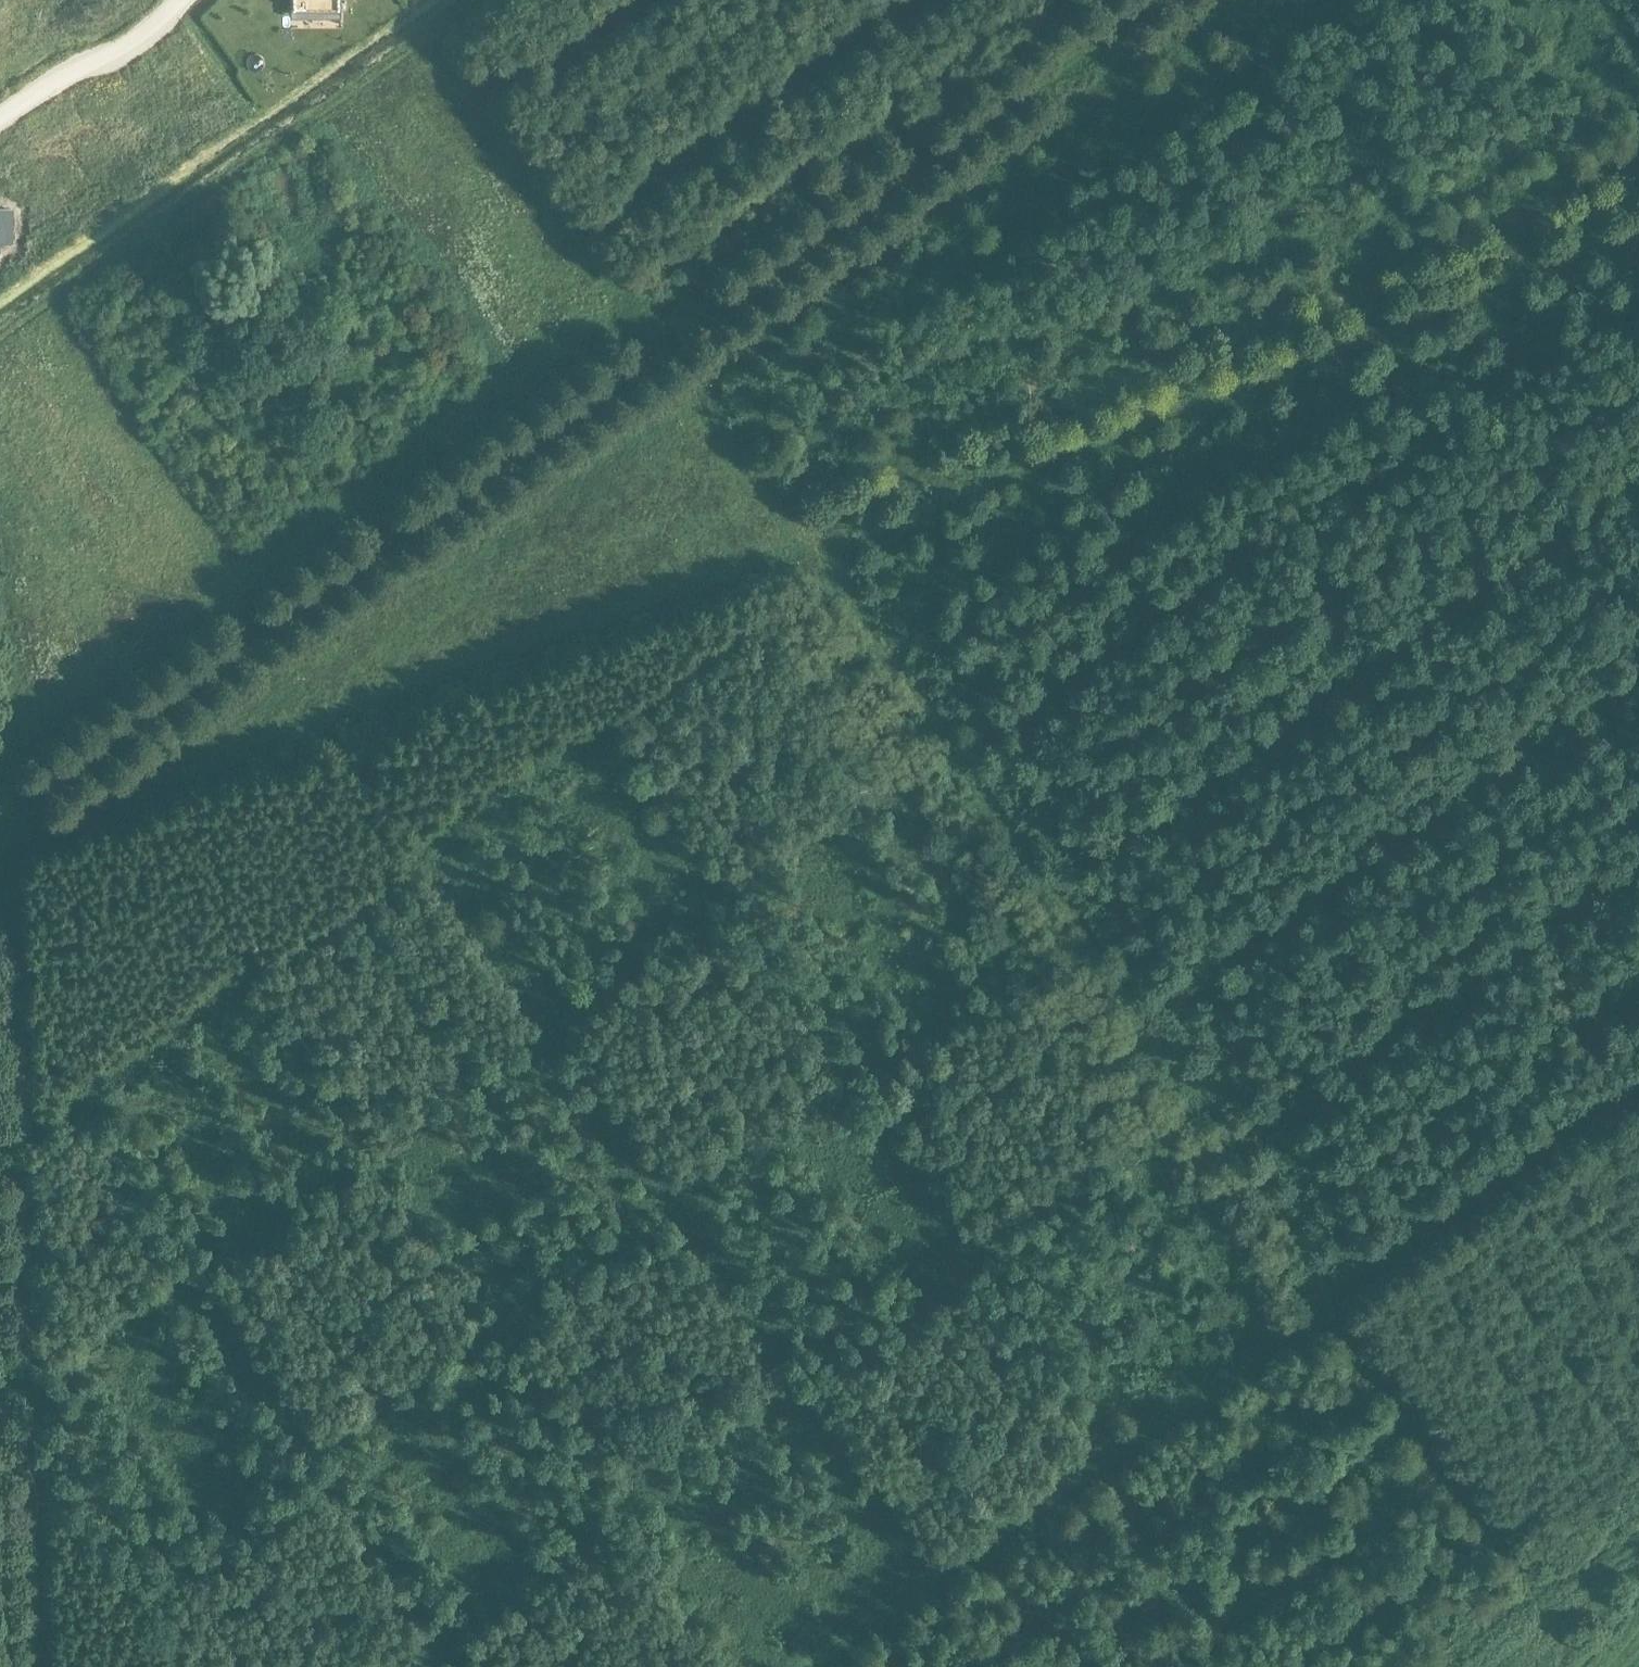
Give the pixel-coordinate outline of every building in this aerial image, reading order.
[(291,11),(341,11),(341,0),(291,0),(291,11)] [(0,249),(0,241),(11,241),(11,209),(0,209),(0,249)]
